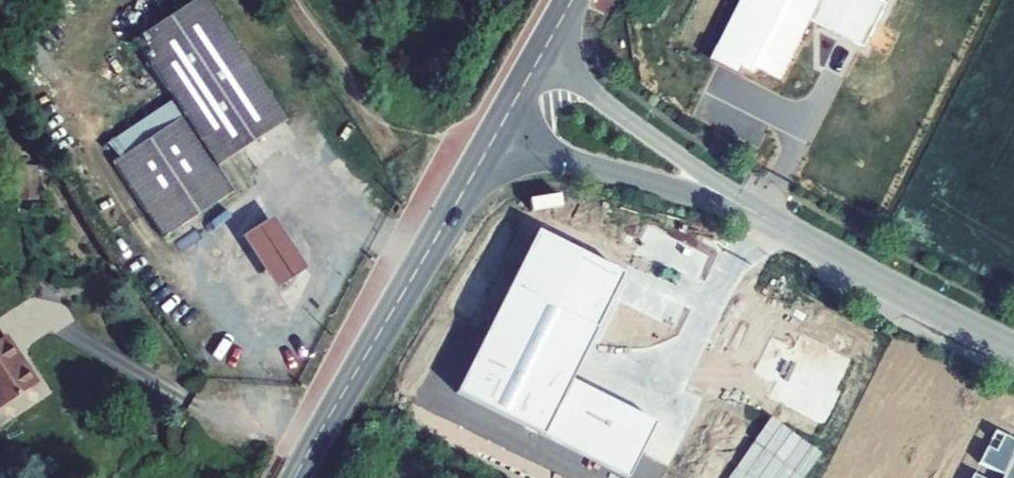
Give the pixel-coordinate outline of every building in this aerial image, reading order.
[(287,120),(207,0),(196,0),(134,41),(184,116),(113,164),(164,239),(234,192),(218,167),(287,120)] [(865,49),(888,3),(881,0),(745,0),(719,51),(780,82),(811,22),(865,49)] [(15,168),(16,202),(38,201),(36,167),(15,168)] [(307,269),(273,217),(241,238),(276,290),(307,269)] [(536,231),(454,395),(619,477),(633,477),(657,420),(570,381),(621,275),(536,231)] [(37,384),(23,363),(20,365),(3,338),(0,340),(0,409),(37,384)] [(996,432),(993,439),(1000,443),(996,452),(988,449),(980,466),(1001,475),(999,477),(1013,477),(1013,440),(996,432)]
